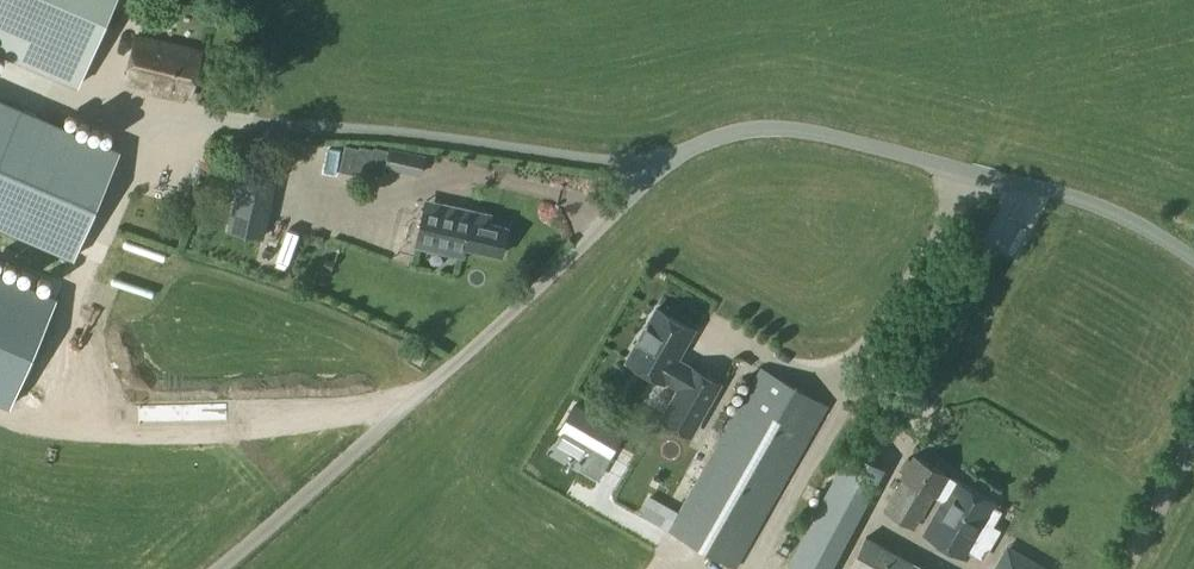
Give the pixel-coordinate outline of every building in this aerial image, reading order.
[(77,90),(115,0),(0,0),(0,58),(77,90)] [(136,36),(124,83),(145,88),(148,93),(182,101),(186,98),(189,99),(201,52),(136,36)] [(78,256),(122,155),(0,102),(0,223),(78,256)] [(384,169),(388,148),(374,145),(373,147),(359,143),(358,146),(344,142),(339,168),(351,171),(352,168),(367,172),(367,169),(383,173),(384,169)] [(388,148),(384,169),(420,177),(425,155),(389,146),(388,148)] [(501,256),(508,225),(481,219),(483,210),(436,200),(435,208),(424,205),(417,237),(501,256)] [(9,406),(56,298),(34,289),(34,288),(0,274),(0,402),(9,406)] [(656,308),(626,360),(663,381),(664,379),(678,387),(658,421),(687,438),(719,383),(690,367),(686,372),(673,365),(693,330),(656,308)] [(647,463),(628,496),(638,502),(638,500),(642,503),(642,504),(649,508),(642,519),(668,533),(670,531),(735,568),(826,407),(761,370),(675,522),(663,515),(682,483),(647,463)] [(624,433),(575,404),(559,431),(592,450),(582,467),(598,476),(624,433)] [(932,497),(942,503),(953,481),(912,457),(910,461),(906,459),(899,470),(904,472),(901,478),(903,479),(884,511),(914,528),(932,497)] [(994,511),(997,506),(953,481),(942,503),(924,534),(966,559),(985,526),(989,528),(998,513),(994,511)] [(988,568),(1035,568),(1053,538),(1018,518),(988,568)] [(847,568),(925,568),(865,536),(847,568)]
